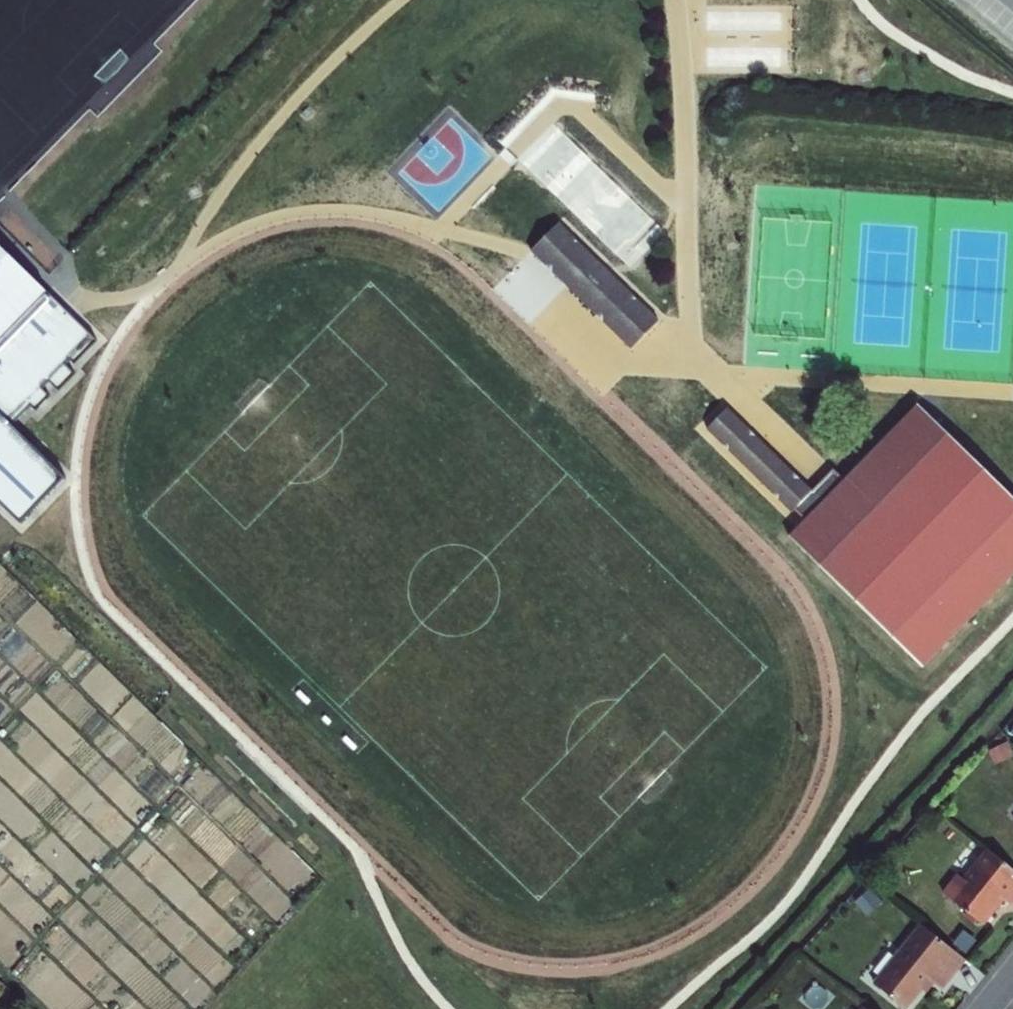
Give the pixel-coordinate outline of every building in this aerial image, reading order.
[(665,314),(563,217),(533,250),(631,348),(665,314)] [(6,505),(21,519),(61,478),(8,423),(88,332),(0,247),(0,500),(6,505)] [(800,551),(933,681),(1012,599),(1012,501),(927,418),(854,493),(843,482),(835,489),(819,504),(736,423),(717,442),(813,537),(800,551)] [(986,848),(961,878),(958,876),(943,895),(981,926),(1002,899),(1007,903),(1012,895),(1012,869),(986,848)] [(965,960),(922,926),(876,984),(909,1008),(933,979),(944,988),(965,960)]
